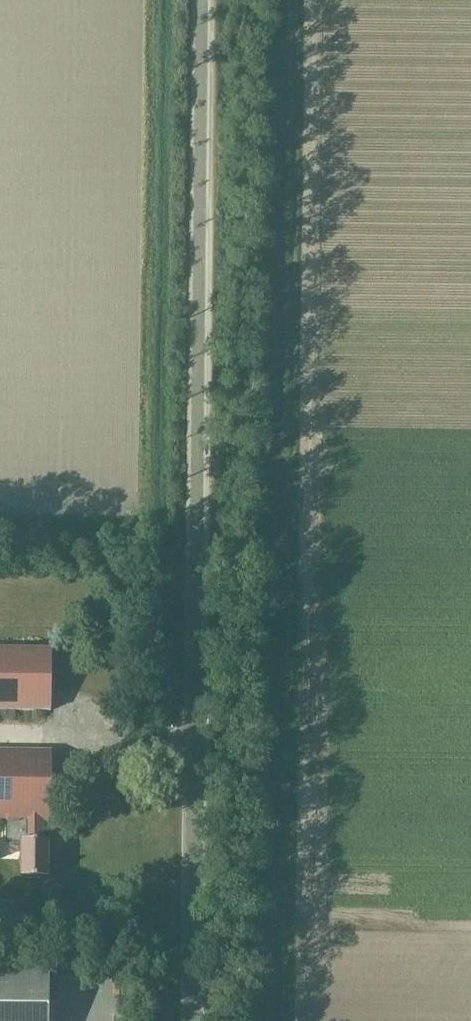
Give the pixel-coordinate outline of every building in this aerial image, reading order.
[(51,649),(0,649),(0,712),(50,712),(51,649)] [(51,822),(51,751),(0,751),(0,822),(9,822),(8,842),(22,843),(22,878),(48,879),(49,842),(44,842),(45,822),(51,822)] [(48,971),(0,970),(0,1020),(48,1020),(48,971)]
